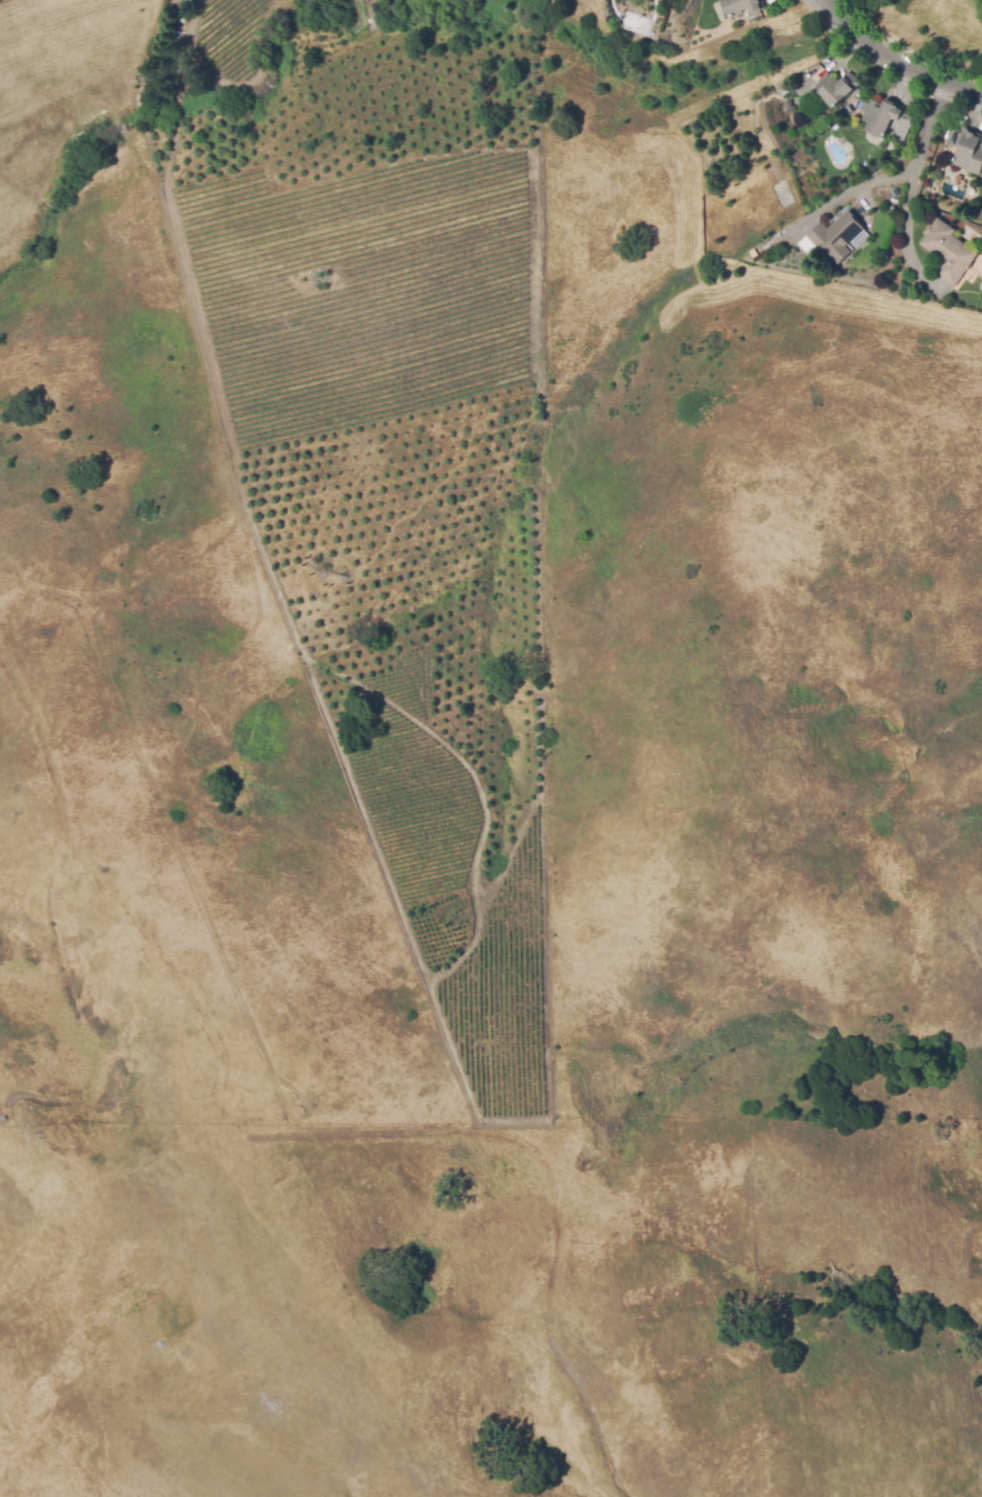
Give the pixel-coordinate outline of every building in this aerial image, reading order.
[(730,18),(722,0),(761,0),(762,3),(761,4),(763,10),(753,14),(750,9),(730,18)] [(835,108),(815,86),(828,73),(835,80),(837,78),(840,80),(849,72),(852,75),(853,74),(859,80),(858,81),(860,84),(835,108)] [(904,141),(892,136),(895,130),(889,127),(884,138),(866,130),(870,123),(863,120),(872,99),(879,102),(880,101),(885,103),(886,100),(897,104),(896,106),(900,107),(899,110),(915,117),(904,141)] [(865,112),(857,108),(861,101),(868,104),(865,112)] [(844,116),(841,112),(847,108),(850,112),(844,116)] [(964,127),(981,135),(981,171),(980,176),(954,165),(961,148),(956,147),(964,127)] [(884,150),(877,147),(881,138),(888,140),(884,150)] [(837,265),(821,246),(817,250),(807,238),(823,223),(828,228),(850,209),(859,220),(857,221),(865,230),(846,246),(851,252),(837,265)] [(955,288),(936,274),(945,260),(941,257),(939,259),(930,253),(931,252),(920,244),(927,235),(924,233),(930,224),(933,226),(939,217),(957,230),(953,235),(979,254),(955,288)]
